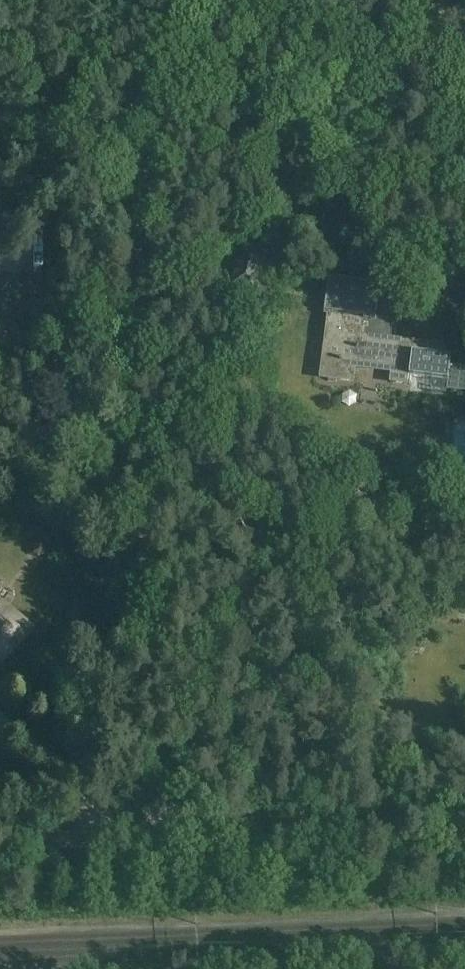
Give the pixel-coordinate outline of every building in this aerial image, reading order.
[(237,261),(231,287),(257,293),(264,268),(268,253),(241,246),(237,261)] [(329,278),(325,312),(329,313),(321,378),(353,382),(355,363),(393,368),(391,382),(464,391),(464,370),(451,368),(452,358),(440,357),(442,347),(390,340),(392,322),(376,320),(381,285),(329,278)] [(2,665),(33,629),(11,608),(2,608),(0,607),(0,664),(2,665)]
